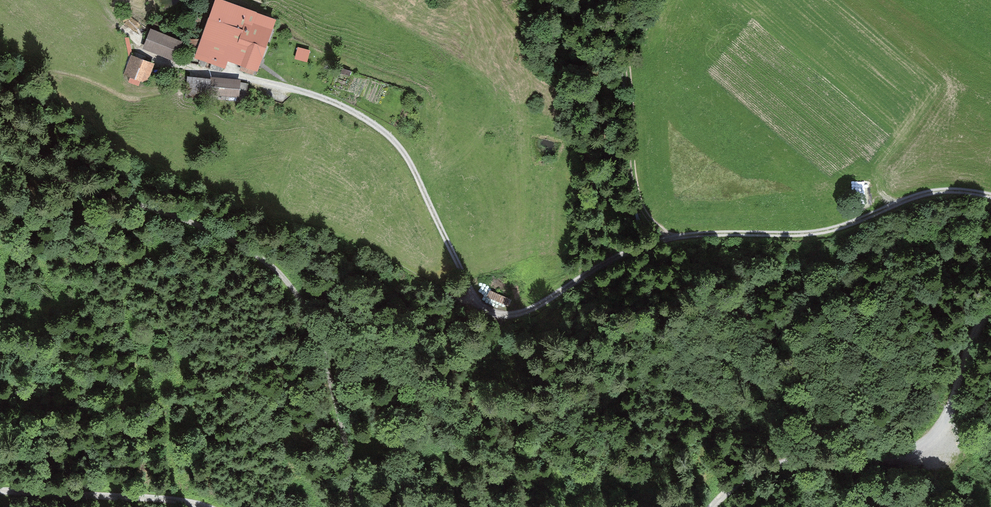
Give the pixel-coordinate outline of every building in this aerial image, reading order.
[(252,73),(272,18),(223,0),(216,0),(199,46),(208,50),(204,61),(208,62),(205,68),(221,70),(226,65),(229,57),(244,61),(241,69),(252,73)] [(144,46),(175,58),(180,45),(150,33),(144,46)] [(309,63),(312,50),(299,47),(296,60),(309,63)] [(132,60),(126,74),(144,81),(150,66),(132,60)] [(188,85),(187,100),(236,104),(238,84),(210,82),(188,85)]
